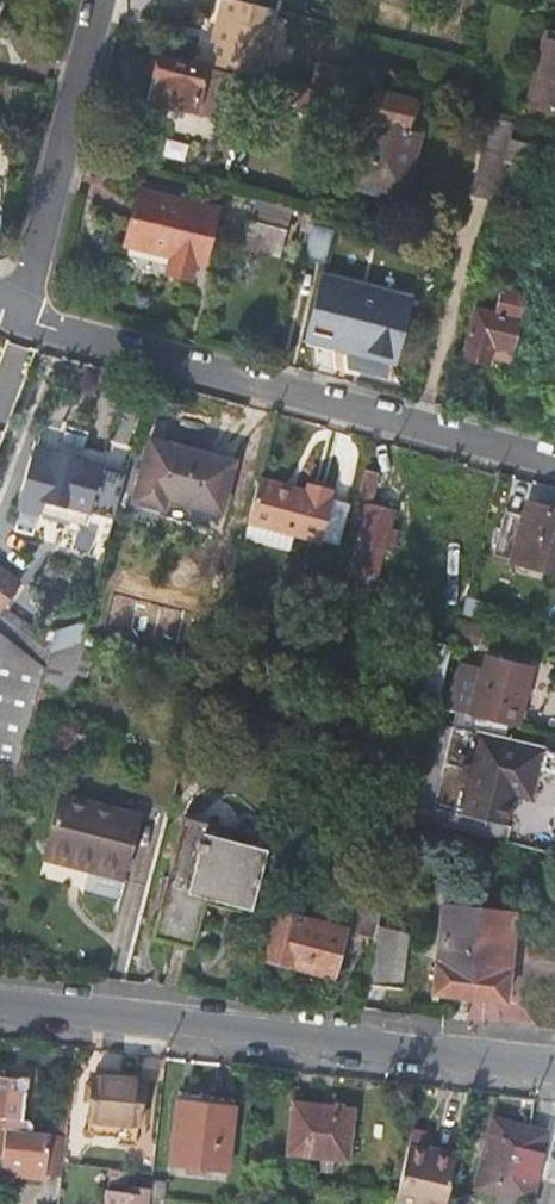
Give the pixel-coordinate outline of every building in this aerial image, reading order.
[(219,41),(213,64),(261,76),(277,9),(242,0),(223,0),(215,33),(220,35),(219,41)] [(547,31),(528,104),(554,110),(554,33),(547,31)] [(171,43),(169,53),(173,54),(191,59),(193,48),(171,43)] [(172,62),(173,54),(169,53),(161,51),(159,58),(172,62)] [(172,62),(159,58),(149,97),(216,116),(225,76),(172,62)] [(340,80),(334,104),(348,108),(354,84),(340,80)] [(328,115),(332,103),(333,95),(302,87),(297,107),(328,115)] [(419,102),(378,91),(354,182),(402,194),(418,132),(412,130),(419,102)] [(487,132),(492,113),(468,108),(463,126),(487,132)] [(487,132),(463,126),(448,188),(493,198),(508,137),(487,132)] [(513,203),(528,142),(508,137),(493,198),(513,203)] [(216,205),(138,186),(124,243),(169,255),(166,267),(189,273),(193,255),(203,257),(216,205)] [(257,198),(251,219),(286,228),(292,206),(257,198)] [(297,240),(307,243),(313,221),(316,212),(305,210),(297,240)] [(286,228),(251,219),(244,245),(278,255),(286,228)] [(323,259),(332,226),(313,221),(307,243),(303,254),(323,259)] [(411,297),(325,274),(309,337),(394,359),(411,297)] [(525,294),(498,287),(492,311),(474,307),(461,356),(486,361),(488,358),(507,362),(525,294)] [(34,439),(32,447),(59,453),(61,445),(34,439)] [(62,440),(61,445),(59,453),(32,447),(17,506),(71,521),(75,508),(87,510),(113,518),(125,471),(99,464),(103,451),(62,440)] [(172,443),(169,452),(187,456),(190,448),(172,443)] [(187,456),(169,452),(150,447),(138,497),(162,503),(165,491),(219,506),(231,459),(190,448),(187,456)] [(379,470),(365,466),(348,530),(360,533),(350,572),(373,579),(393,508),(370,502),(379,470)] [(306,488),(258,476),(247,519),(294,530),(319,536),(330,494),(327,494),(330,484),(309,479),(306,488)] [(216,517),(219,506),(165,491),(162,503),(161,511),(194,520),(196,512),(216,517)] [(347,499),(329,495),(319,536),(337,540),(347,499)] [(547,507),(528,502),(525,515),(507,510),(496,554),(554,570),(554,520),(545,517),(547,507)] [(547,507),(545,517),(554,520),(554,509),(547,507)] [(243,536),(289,548),(294,530),(247,519),(243,536)] [(19,583),(0,570),(0,609),(19,583)] [(19,769),(40,687),(45,666),(0,635),(0,764),(19,769)] [(83,641),(81,640),(50,651),(45,666),(40,687),(69,694),(83,641)] [(487,654),(471,714),(508,723),(517,725),(533,666),(487,654)] [(452,723),(504,737),(508,723),(471,714),(455,710),(452,723)] [(452,723),(432,804),(507,822),(503,839),(554,852),(554,749),(504,737),(452,723)] [(87,857),(85,864),(121,874),(136,812),(62,792),(48,846),(87,857)] [(185,815),(154,933),(193,943),(206,894),(250,905),(265,846),(267,836),(211,821),(185,815)] [(47,854),(85,864),(87,857),(48,846),(47,854)] [(444,900),(440,939),(511,956),(516,909),(444,900)] [(276,907),(265,950),(333,968),(344,925),(276,907)] [(358,943),(371,947),(378,923),(381,913),(367,910),(358,943)] [(400,946),(404,930),(378,923),(371,947),(363,981),(400,986),(406,947),(400,946)] [(507,992),(511,956),(440,939),(434,991),(468,996),(497,1000),(507,992)] [(100,1073),(99,1083),(95,1083),(91,1118),(139,1124),(143,1078),(100,1073)] [(3,1126),(30,1129),(31,1124),(27,1116),(20,1116),(22,1077),(0,1074),(0,1126),(3,1126)] [(225,1168),(233,1106),(179,1099),(171,1161),(225,1168)] [(346,1158),(351,1108),(292,1101),(287,1150),(346,1158)] [(542,1136),(489,1125),(473,1190),(494,1194),(492,1203),(515,1203),(516,1198),(526,1200),(542,1136)] [(30,1129),(3,1126),(0,1126),(0,1153),(1,1153),(0,1162),(0,1171),(43,1176),(48,1131),(30,1129)] [(427,1150),(408,1145),(406,1151),(425,1156),(427,1150)] [(406,1151),(396,1192),(395,1201),(407,1203),(442,1203),(453,1156),(427,1150),(425,1156),(406,1151)] [(167,1177),(151,1175),(150,1183),(149,1197),(158,1198),(165,1198),(167,1177)] [(149,1197),(150,1183),(132,1181),(131,1188),(107,1185),(105,1203),(148,1203),(149,1197)]
